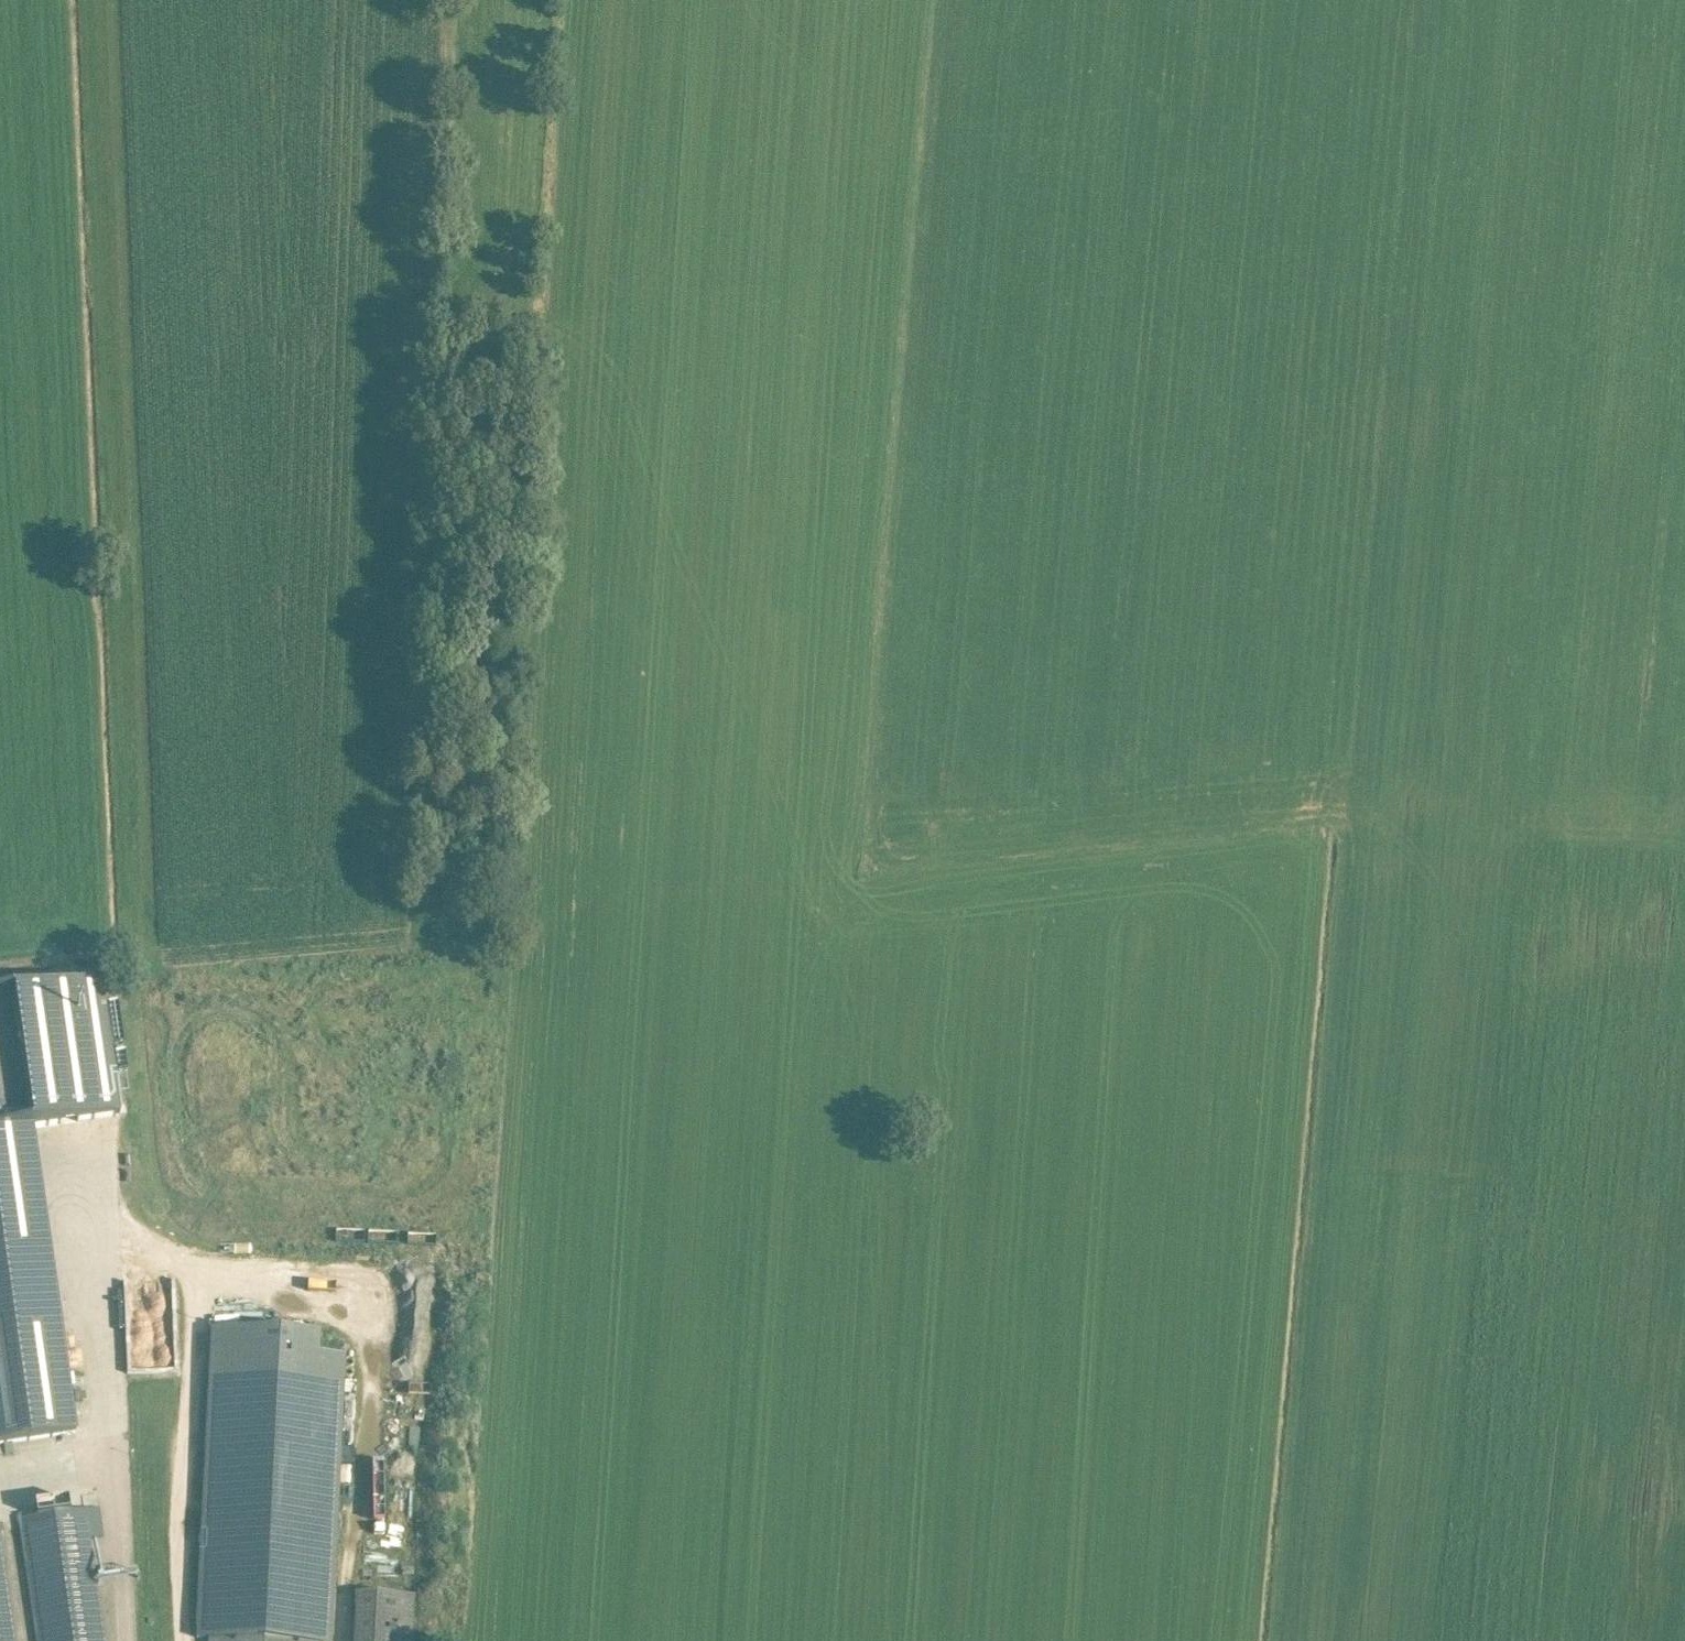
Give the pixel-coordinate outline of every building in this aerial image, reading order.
[(0,997),(0,1110),(26,1106),(30,1129),(119,1115),(99,982),(10,995),(0,997)] [(39,1346),(36,1325),(0,1331),(0,1444),(73,1434),(61,1344),(39,1347),(39,1346)] [(209,1639),(209,1640),(331,1640),(344,1356),(315,1355),(316,1334),(210,1329),(196,1638),(209,1639)] [(84,1509),(22,1518),(40,1640),(103,1640),(84,1509)] [(0,1541),(0,1640),(14,1640),(0,1541)] [(412,1596),(357,1594),(354,1640),(410,1640),(412,1596)]
